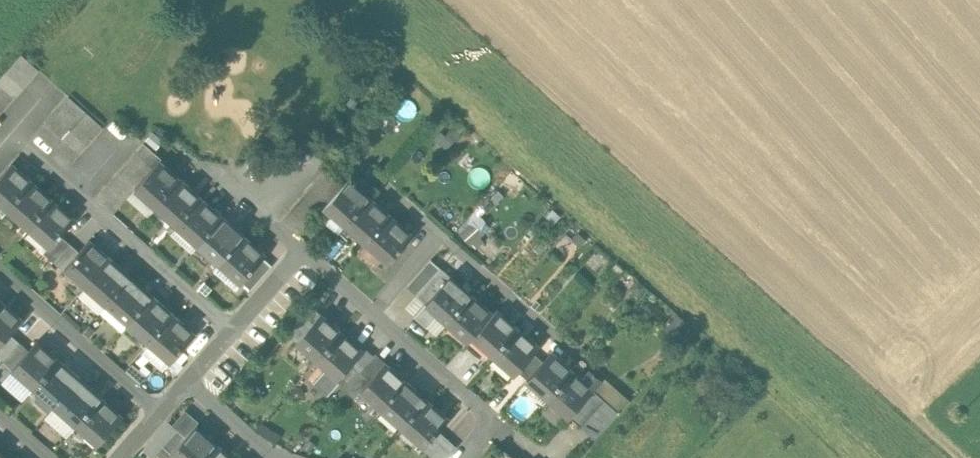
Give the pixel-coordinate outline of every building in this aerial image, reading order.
[(39,68),(22,54),(14,63),(30,78),(39,68)] [(30,78),(14,63),(6,72),(22,87),(30,78)] [(6,72),(0,78),(0,83),(14,96),(22,87),(6,72)] [(0,83),(0,99),(6,105),(14,96),(0,83)] [(86,111),(69,96),(61,105),(78,120),(86,111)] [(78,120),(61,105),(53,114),(70,129),(78,120)] [(103,125),(86,111),(78,120),(94,135),(103,125)] [(70,129),(53,114),(45,123),(62,138),(70,129)] [(94,135),(78,120),(70,129),(86,144),(94,135)] [(62,138),(45,123),(37,133),(54,147),(62,138)] [(86,144),(70,129),(62,138),(79,153),(86,144)] [(79,153),(62,138),(54,147),(71,162),(79,153)] [(161,158),(144,143),(136,153),(153,168),(159,160),(161,158)] [(153,168),(136,153),(128,162),(145,177),(153,168)] [(145,177),(138,185),(159,203),(180,180),(159,160),(153,168),(145,177)] [(145,177),(128,162),(120,171),(137,186),(138,185),(145,177)] [(0,176),(0,202),(8,209),(10,208),(32,182),(11,163),(0,176)] [(137,186),(120,171),(112,180),(129,195),(137,186)] [(370,198),(349,179),(338,190),(331,199),(326,204),(323,208),(319,213),(336,229),(343,222),(346,225),(370,198)] [(129,195),(112,180),(104,189),(121,204),(129,195)] [(159,203),(158,205),(179,224),(180,222),(201,198),(180,180),(159,203)] [(32,182),(10,208),(31,226),(53,201),(32,182)] [(201,198),(180,222),(201,241),(222,217),(201,198)] [(370,198),(346,225),(367,243),(391,216),(370,198)] [(53,201),(31,226),(52,244),(53,245),(61,236),(75,220),(53,201)] [(469,242),(488,222),(475,209),(455,228),(469,242)] [(391,216),(367,243),(388,261),(412,235),(391,216)] [(222,217),(201,241),(222,260),(244,236),(222,217)] [(61,236),(53,245),(52,244),(44,253),(54,261),(70,244),(61,236)] [(222,260),(214,270),(235,289),(242,281),(263,257),(265,255),(244,236),(222,260)] [(79,252),(66,265),(68,266),(88,284),(110,259),(89,240),(79,252)] [(70,244),(54,261),(64,271),(68,266),(66,265),(79,252),(70,244)] [(263,257),(242,281),(251,289),(272,265),(263,257)] [(131,277),(110,259),(88,284),(109,303),(109,302),(131,277)] [(440,268),(431,259),(423,268),(433,276),(440,268)] [(423,268),(407,286),(417,295),(433,276),(423,268)] [(450,276),(440,268),(433,276),(442,285),(450,276)] [(442,285),(426,303),(415,315),(428,326),(438,314),(447,322),(449,320),(471,295),(450,276),(442,285)] [(433,276),(417,295),(426,303),(442,285),(433,276)] [(152,296),(131,277),(109,302),(131,321),(152,296)] [(471,295),(449,320),(470,339),(475,334),(492,314),(471,295)] [(152,296),(131,321),(152,340),(174,315),(152,296)] [(1,301),(0,302),(0,344),(0,345),(10,334),(22,320),(1,301)] [(518,328),(496,309),(492,314),(475,334),(496,353),(518,328)] [(341,333),(320,314),(299,338),(320,357),(341,333)] [(152,340),(151,341),(172,360),(195,335),(174,315),(152,340)] [(679,315),(666,330),(675,338),(689,323),(679,315)] [(518,328),(496,353),(518,371),(539,347),(518,328)] [(363,351),(341,333),(320,357),(319,359),(327,366),(314,381),(328,394),(338,383),(335,380),(339,376),(340,377),(352,363),(363,351)] [(0,345),(0,344),(0,356),(4,360),(19,342),(10,334),(0,345)] [(28,349),(12,367),(34,387),(36,384),(58,360),(36,341),(28,349)] [(19,342),(4,360),(12,367),(28,349),(19,342)] [(552,352),(530,376),(551,395),(573,371),(552,352)] [(80,378),(58,360),(36,384),(58,403),(80,378)] [(352,363),(340,377),(339,376),(335,380),(338,383),(345,389),(361,371),(352,363)] [(406,382),(384,363),(370,379),(361,388),(362,389),(383,408),(384,406),(406,382)] [(582,378),(573,371),(551,395),(573,413),(570,416),(583,427),(606,400),(594,390),(602,381),(589,370),(582,378)] [(361,371),(345,389),(355,398),(362,389),(361,388),(370,379),(361,371)] [(605,377),(602,381),(594,390),(606,400),(620,412),(631,400),(605,377)] [(101,397),(80,378),(58,403),(56,405),(57,406),(57,405),(77,423),(77,424),(79,422),(101,397)] [(406,382),(384,406),(405,425),(427,400),(406,382)] [(101,397),(79,422),(99,440),(97,442),(99,443),(122,416),(101,397)] [(449,419),(427,400),(405,425),(427,444),(439,431),(449,419)] [(606,400),(583,427),(596,438),(620,412),(606,400)] [(168,421),(143,449),(152,457),(156,453),(155,452),(176,428),(168,421)] [(195,425),(185,436),(171,452),(173,453),(174,451),(183,457),(204,457),(217,443),(195,425)] [(155,452),(156,453),(162,457),(168,457),(173,453),(171,452),(185,436),(176,428),(155,452)] [(427,444),(423,449),(432,457),(448,439),(439,431),(427,444)] [(432,457),(433,457),(447,457),(457,447),(448,439),(432,457)] [(217,443),(204,457),(233,457),(217,443)]
